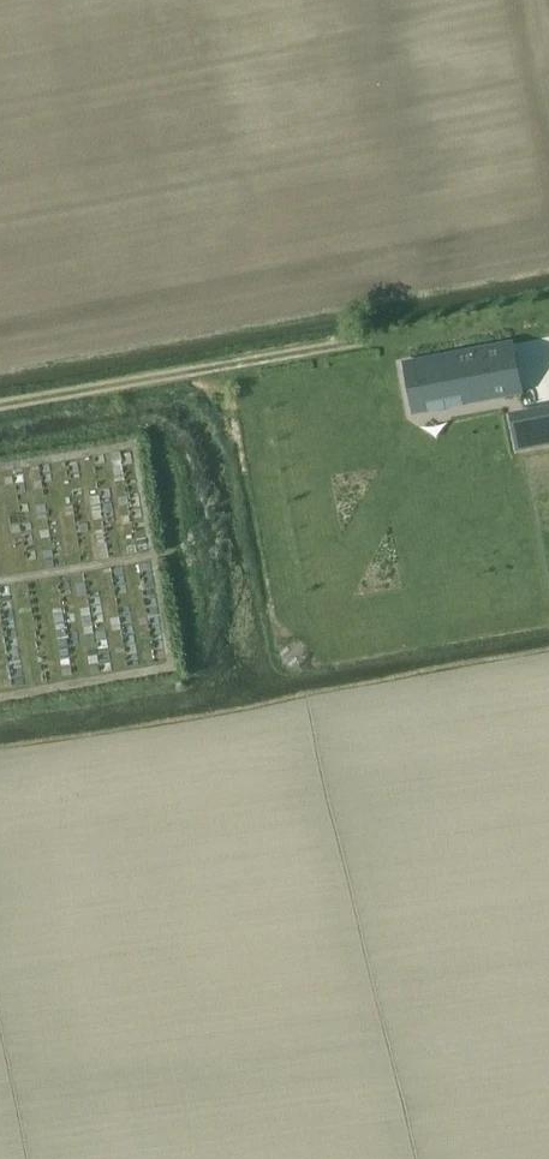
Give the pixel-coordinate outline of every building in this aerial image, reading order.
[(499,346),(411,363),(418,402),(462,393),(464,400),(518,390),(510,352),(500,354),(499,346)] [(547,409),(547,411),(534,413),(533,411),(523,413),(529,445),(548,441),(548,408),(547,409)]
